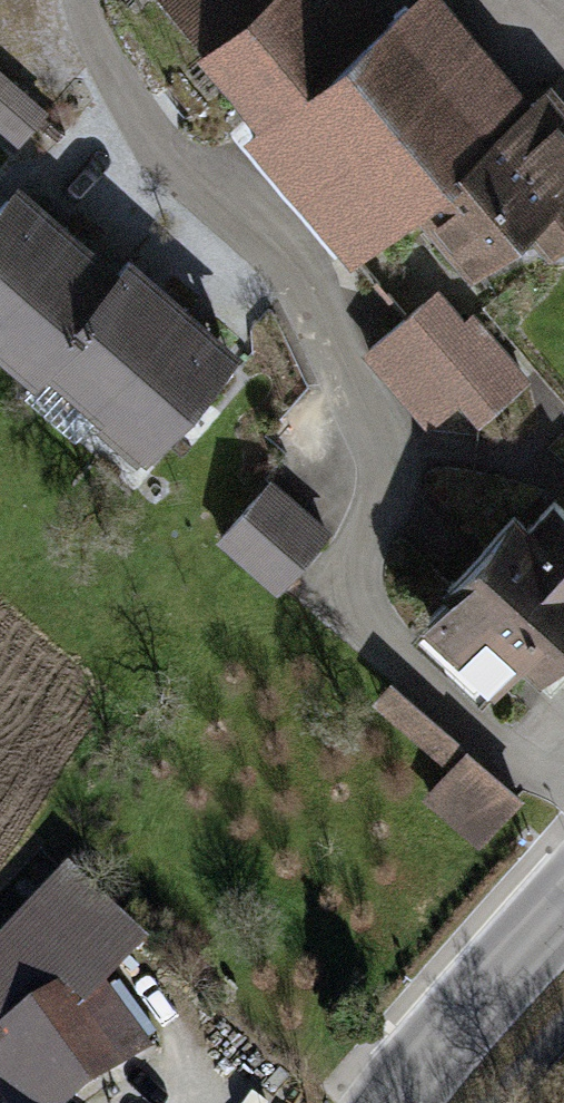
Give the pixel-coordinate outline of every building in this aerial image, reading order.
[(216,53),(207,61),(270,133),(255,146),(340,245),(402,192),(460,258),(513,213),(538,242),(563,220),(563,111),(554,99),(539,112),(443,0),(434,0),(383,44),(345,0),(171,0),(216,53)] [(0,76),(0,122),(20,139),(43,112),(0,76)] [(11,195),(0,208),(0,350),(34,380),(43,370),(139,452),(226,351),(127,266),(113,282),(11,195)] [(437,289),(363,349),(423,422),(457,395),(476,418),(530,374),(484,318),(470,329),(437,289)] [(317,534),(262,487),(214,543),(269,590),(317,534)] [(556,495),(532,519),(519,506),(440,584),(449,593),(410,632),(472,694),(514,653),(541,680),(563,656),(563,502),(556,495)] [(401,669),(379,689),(442,755),(464,734),(401,669)] [(425,788),(483,844),(522,802),(464,747),(425,788)] [(98,978),(130,946),(65,883),(0,949),(0,1039),(98,978)] [(0,1039),(0,1057),(28,1102),(59,1102),(143,1051),(98,978),(0,1039)]
